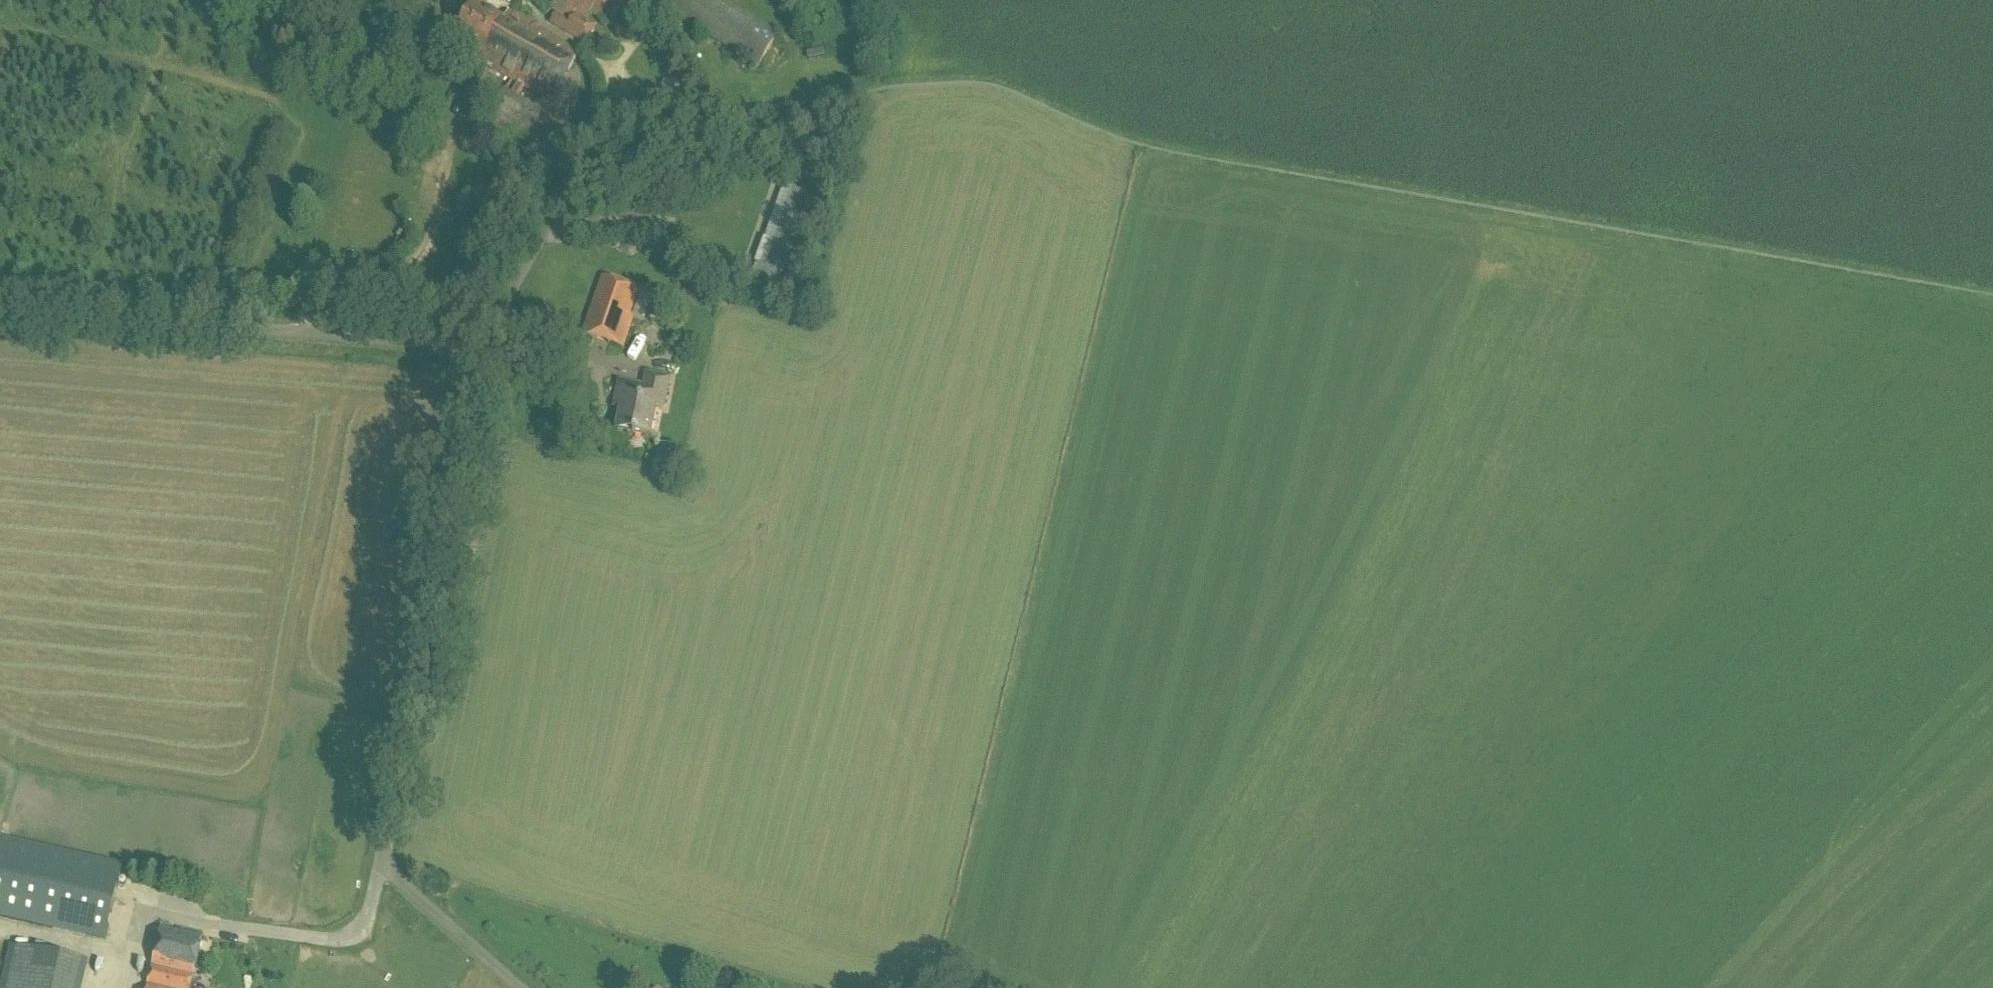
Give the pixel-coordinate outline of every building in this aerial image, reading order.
[(587,47),(599,25),(590,19),(592,15),(599,19),(610,0),(557,0),(550,11),(556,15),(550,25),(587,47)] [(777,35),(720,0),(649,0),(759,66),(777,35)] [(456,39),(486,55),(504,20),(474,4),(456,39)] [(481,63),(516,83),(545,33),(509,12),(504,20),(486,55),(481,63)] [(516,83),(551,104),(580,53),(545,33),(516,83)] [(751,279),(777,288),(810,197),(784,188),(751,279)] [(583,334),(623,348),(643,292),(603,277),(583,334)] [(633,435),(649,438),(655,407),(664,409),(670,379),(646,374),(643,387),(619,382),(614,408),(622,409),(618,428),(631,431),(633,434),(633,435)] [(107,944),(111,926),(109,926),(122,867),(0,839),(0,920),(107,944)] [(202,987),(191,984),(202,938),(162,928),(147,987),(202,987)] [(89,963),(11,945),(1,987),(83,987),(89,963)]
